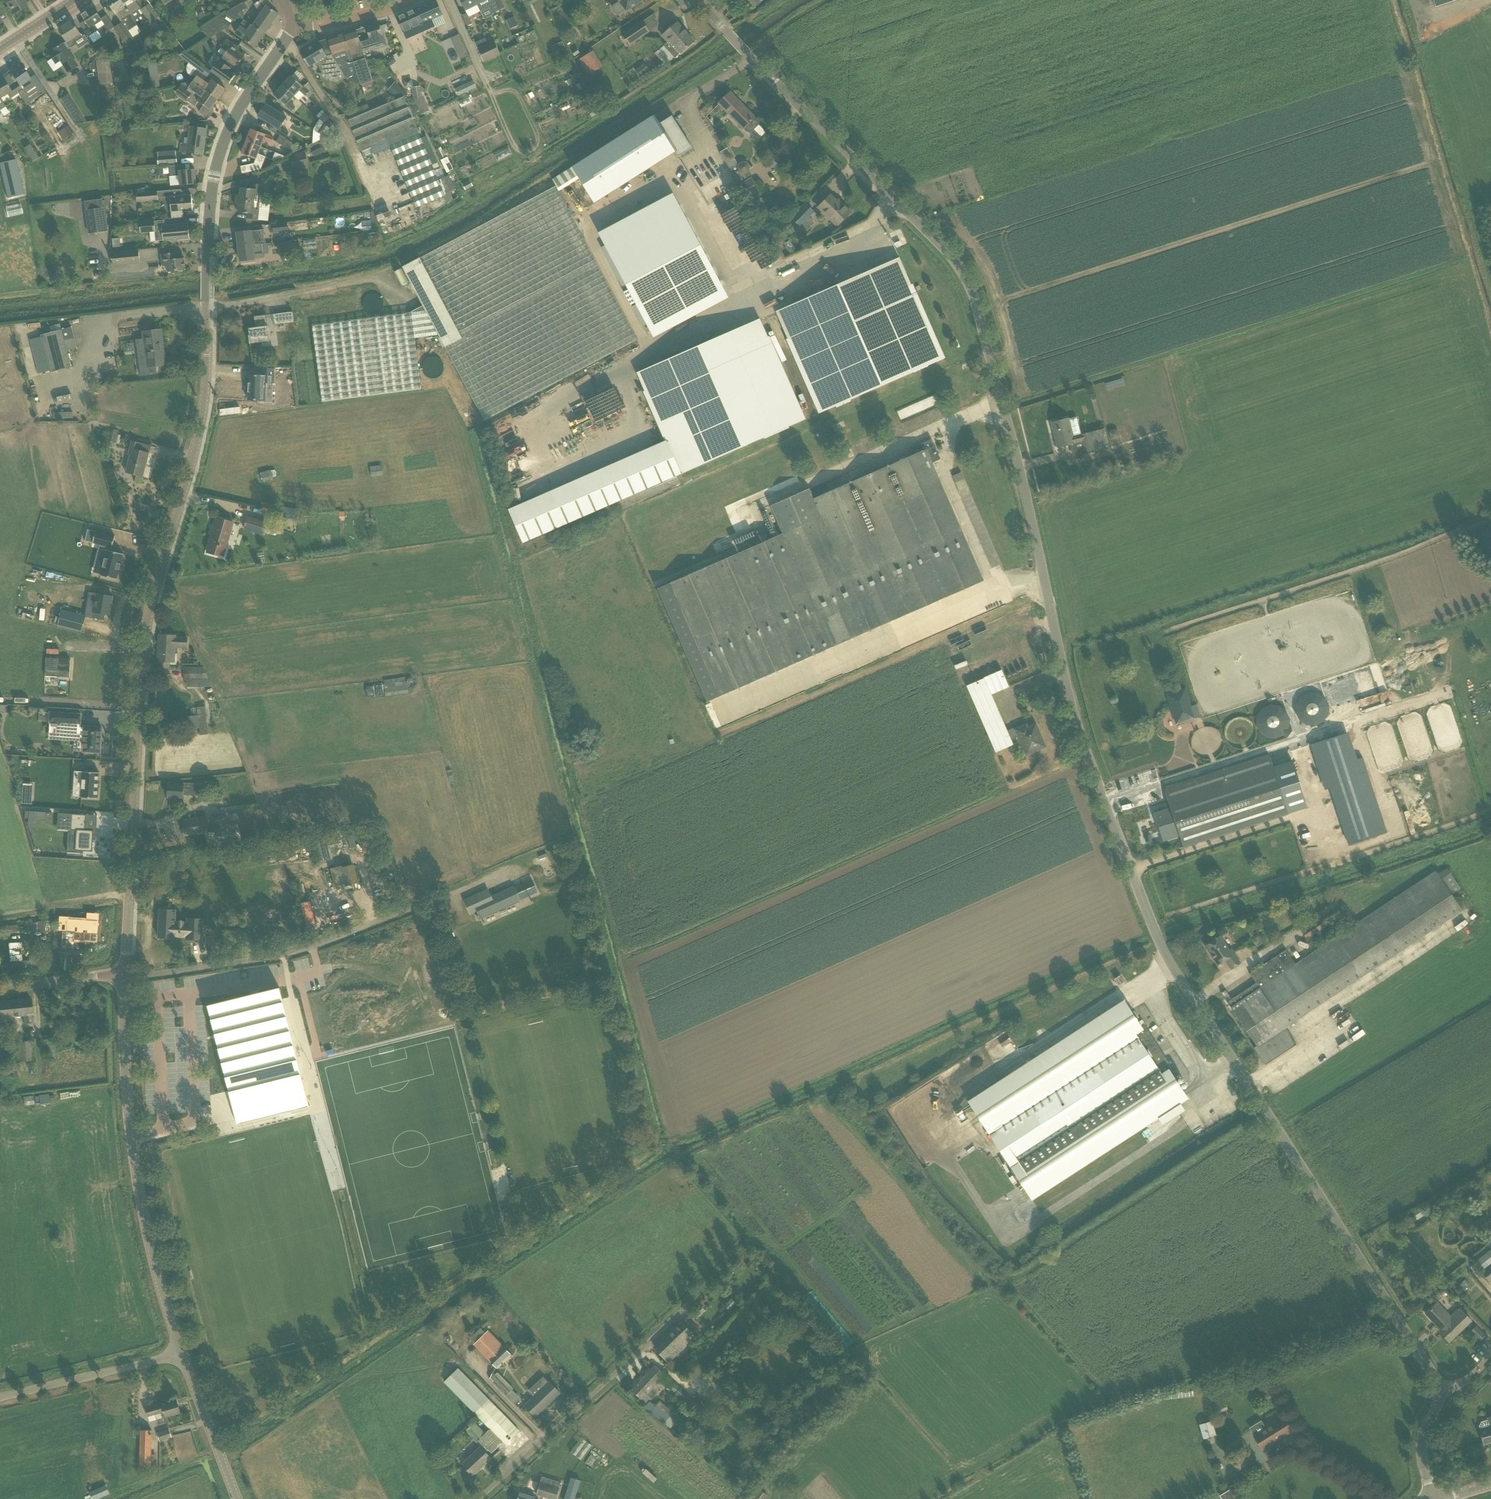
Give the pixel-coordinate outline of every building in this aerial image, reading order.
[(13,15),(27,6),(23,0),(7,0),(5,2),(13,15)] [(116,15),(121,21),(122,21),(123,22),(115,28),(124,40),(127,44),(133,40),(130,36),(132,35),(129,31),(137,25),(134,20),(131,15),(121,0),(106,0),(116,15)] [(134,20),(143,14),(147,20),(148,20),(150,23),(157,18),(160,23),(163,21),(147,0),(121,0),(131,15),(134,20)] [(255,4),(261,14),(253,25),(264,34),(278,14),(272,10),(274,7),(270,0),(262,0),(255,4)] [(436,0),(435,0),(416,9),(397,17),(404,32),(408,40),(419,35),(419,33),(426,29),(434,25),(432,20),(443,14),(436,0)] [(477,5),(475,0),(461,0),(466,10),(477,5)] [(477,5),(480,12),(490,7),(493,14),(500,10),(495,0),(475,0),(477,5)] [(500,10),(504,8),(500,0),(495,0),(500,10)] [(613,8),(616,13),(619,13),(625,9),(626,11),(641,1),(641,0),(619,0),(619,1),(613,5),(613,8)] [(243,11),(247,9),(244,2),(231,10),(230,10),(239,16),(245,20),(243,11)] [(81,24),(88,34),(89,36),(99,30),(100,33),(107,28),(101,19),(95,9),(88,13),(87,12),(82,15),(85,21),(81,24)] [(239,16),(230,10),(227,12),(224,13),(235,21),(239,16)] [(462,15),(466,23),(467,26),(472,24),(471,21),(467,13),(462,15)] [(226,28),(219,17),(203,27),(211,38),(226,28)] [(255,47),(264,34),(253,25),(245,20),(235,33),(255,47)] [(518,26),(516,20),(508,23),(510,29),(518,26)] [(72,21),(59,30),(67,41),(70,48),(76,44),(79,49),(90,42),(85,35),(82,37),(72,21)] [(623,35),(629,45),(649,31),(642,21),(623,35)] [(374,52),(379,50),(380,51),(389,48),(384,33),(382,34),(379,23),(366,27),(368,34),(359,37),(366,59),(372,57),(369,49),(372,47),(374,52)] [(681,53),(694,42),(677,23),(662,35),(673,48),(669,51),(675,58),(681,53)] [(166,25),(163,27),(160,30),(167,40),(173,35),(166,25)] [(328,39),(333,55),(343,71),(347,79),(357,74),(361,85),(373,81),(366,59),(359,37),(356,30),(328,39)] [(464,45),(459,34),(451,38),(456,49),(464,45)] [(209,39),(203,43),(209,52),(213,51),(209,39)] [(310,67),(317,62),(323,72),(336,75),(343,71),(333,55),(328,39),(319,42),(318,42),(318,43),(309,48),(302,51),(302,52),(301,52),(310,67)] [(223,58),(237,67),(245,56),(238,52),(240,49),(226,40),(221,47),(228,51),(223,58)] [(68,72),(77,66),(67,50),(70,48),(67,41),(54,50),(48,54),(55,65),(61,61),(68,72)] [(495,43),(488,46),(479,50),(484,61),(500,54),(495,43)] [(137,51),(132,54),(136,60),(141,57),(137,51)] [(596,51),(581,57),(589,75),(604,68),(596,51)] [(207,76),(208,77),(212,72),(211,71),(186,52),(179,55),(189,63),(196,69),(191,76),(188,81),(188,82),(192,84),(193,82),(218,100),(226,89),(213,80),(209,85),(204,81),(207,76)] [(389,66),(395,63),(391,58),(386,61),(389,66)] [(114,83),(113,83),(110,59),(97,60),(100,85),(101,92),(115,89),(114,83)] [(236,76),(230,71),(232,68),(220,60),(218,63),(216,63),(211,71),(212,72),(230,84),(236,76)] [(30,79),(20,63),(15,66),(17,69),(11,73),(16,81),(12,84),(18,93),(26,87),(23,83),(30,79)] [(148,64),(149,73),(158,71),(157,63),(148,64)] [(650,71),(644,63),(635,70),(641,77),(650,71)] [(292,76),(283,86),(295,96),(299,100),(304,94),(306,96),(309,92),(312,89),(308,82),(304,87),(292,76)] [(12,84),(7,86),(3,79),(0,80),(0,97),(1,98),(7,94),(10,98),(18,93),(12,84)] [(412,87),(413,87),(412,79),(403,80),(404,89),(412,87)] [(160,87),(159,80),(150,82),(151,89),(160,87)] [(473,81),(456,89),(459,96),(476,88),(473,81)] [(195,106),(198,101),(211,110),(218,100),(193,82),(192,84),(188,90),(181,86),(177,92),(177,95),(187,101),(195,106)] [(396,83),(389,92),(398,99),(408,95),(405,91),(396,83)] [(283,86),(274,95),(292,112),(295,107),(290,102),(295,96),(283,86)] [(753,119),(755,118),(730,92),(719,104),(743,129),(747,132),(750,132),(752,131),(759,125),(753,119)] [(68,94),(60,99),(64,105),(72,100),(68,94)] [(430,111),(422,96),(414,100),(421,115),(430,111)] [(348,120),(361,152),(388,141),(417,129),(404,97),(398,99),(370,111),(366,113),(358,116),(350,120),(348,120)] [(269,129),(279,135),(286,139),(289,133),(280,128),(286,118),(279,114),(280,113),(266,105),(258,117),(271,125),(269,129)] [(358,116),(355,109),(352,108),(346,111),(350,120),(358,116)] [(70,114),(73,119),(81,114),(77,109),(70,114)] [(320,119),(330,128),(333,126),(334,124),(328,119),(330,117),(324,112),(319,118),(320,119)] [(570,168),(594,204),(675,152),(678,157),(692,148),(685,136),(683,137),(680,132),(681,131),(672,116),(658,125),(652,116),(653,116),(653,115),(570,168)] [(314,129),(322,134),(324,131),(327,133),(330,128),(320,119),(314,129)] [(762,136),(767,131),(760,124),(755,129),(762,136)] [(45,133),(39,125),(36,127),(41,136),(45,133)] [(180,152),(203,156),(207,129),(191,126),(188,144),(181,143),(180,152)] [(63,140),(73,134),(69,129),(68,127),(58,133),(63,140)] [(247,141),(261,147),(264,140),(271,143),(273,138),(251,129),(247,141)] [(322,134),(314,129),(313,143),(327,138),(322,134)] [(388,141),(420,218),(434,211),(448,203),(444,194),(438,180),(417,129),(388,141)] [(289,150),(293,143),(279,135),(276,142),(289,150)] [(261,170),(264,162),(266,157),(258,154),(261,147),(247,141),(242,154),(256,159),(254,163),(240,166),(242,174),(261,170)] [(32,161),(38,157),(30,144),(24,148),(32,161)] [(158,165),(177,164),(177,151),(158,152),(158,165)] [(293,171),(309,168),(305,151),(290,154),(293,171)] [(23,195),(15,160),(0,164),(0,169),(7,199),(23,195)] [(738,165),(736,162),(729,167),(744,192),(756,184),(749,172),(746,174),(743,174),(740,173),(738,171),(737,168),(738,165)] [(180,185),(196,184),(195,170),(186,171),(185,164),(169,165),(170,177),(179,176),(180,185)] [(438,180),(444,194),(456,189),(449,175),(438,180)] [(264,198),(261,194),(262,185),(251,184),(250,189),(241,188),(240,195),(237,195),(236,200),(263,203),(264,198)] [(484,420),(636,338),(554,185),(402,267),(422,305),(411,312),(313,325),(323,402),(421,388),(414,338),(438,335),(484,420)] [(170,191),(170,196),(170,199),(172,219),(184,217),(183,212),(193,211),(192,195),(181,196),(180,190),(170,191)] [(158,192),(151,192),(146,192),(137,193),(138,202),(158,200),(158,198),(158,192)] [(818,208),(837,226),(851,212),(843,204),(841,205),(831,195),(818,208)] [(263,203),(236,200),(236,205),(239,205),(238,212),(247,213),(247,218),(258,219),(259,210),(263,208),(263,203)] [(20,203),(6,207),(8,215),(23,212),(20,203)] [(806,204),(799,211),(792,219),(800,226),(814,212),(806,204)] [(303,205),(295,206),(296,214),(304,213),(303,205)] [(645,224),(638,227),(604,245),(646,325),(721,286),(679,206),(645,224)] [(85,210),(89,234),(109,231),(105,208),(85,210)] [(765,257),(745,209),(730,215),(738,234),(742,232),(753,258),(760,256),(761,259),(765,257)] [(382,229),(374,212),(371,212),(372,230),(382,229)] [(164,241),(189,239),(188,223),(155,226),(154,220),(140,221),(141,233),(155,232),(156,241),(164,240),(164,241)] [(273,224),(274,233),(288,232),(287,223),(273,224)] [(237,233),(239,247),(253,245),(266,244),(264,230),(251,231),(237,233)] [(352,246),(365,244),(364,234),(351,235),(352,246)] [(120,238),(112,239),(113,248),(121,247),(120,238)] [(280,242),(282,259),(293,258),(292,247),(299,246),(298,241),(291,241),(280,242)] [(239,247),(240,261),(254,260),(254,259),(264,258),(263,249),(253,250),(253,245),(239,247)] [(113,266),(140,263),(139,250),(112,253),(113,266)] [(178,259),(178,253),(161,255),(163,266),(167,265),(168,272),(178,271),(180,272),(182,272),(183,270),(186,270),(184,258),(178,259)] [(54,274),(50,267),(44,270),(48,277),(54,274)] [(911,285),(788,339),(820,413),(943,359),(911,285)] [(295,323),(293,312),(273,314),(275,325),(295,323)] [(267,315),(254,316),(255,327),(249,328),(251,344),(262,343),(262,347),(270,346),(269,342),(270,342),(267,315)] [(42,334),(47,354),(34,357),(38,373),(51,370),(52,372),(71,367),(67,350),(77,348),(75,338),(72,327),(62,329),(42,334)] [(157,374),(156,366),(166,365),(161,329),(143,332),(144,339),(136,340),(141,376),(157,374)] [(645,391),(667,441),(681,474),(804,420),(768,337),(645,391)] [(261,376),(246,375),(246,384),(249,384),(248,400),(266,401),(267,383),(274,383),(274,369),(262,368),(261,376)] [(601,420),(631,407),(621,384),(591,398),(601,420)] [(907,406),(897,411),(901,420),(911,416),(907,406)] [(1067,419),(1052,423),(1058,448),(1070,445),(1082,441),(1085,454),(1086,454),(1097,451),(1092,431),(1081,434),(1077,417),(1068,419),(1067,419)] [(834,432),(832,426),(824,430),(826,435),(834,432)] [(109,442),(116,443),(118,434),(119,431),(112,429),(109,442)] [(706,701),(984,580),(932,463),(940,459),(938,454),(937,454),(935,451),(937,451),(932,439),(914,446),(917,453),(813,499),(809,489),(771,506),(783,534),(657,589),(706,701)] [(126,472),(143,477),(149,453),(138,450),(140,443),(132,441),(129,454),(130,455),(126,472)] [(383,475),(382,465),(370,467),(371,477),(383,475)] [(271,470),(261,473),(260,473),(262,482),(273,479),(271,470)] [(963,471),(953,475),(958,490),(968,487),(963,471)] [(248,516),(244,529),(264,534),(265,532),(272,534),(271,537),(279,540),(280,536),(287,538),(289,531),(268,525),(269,522),(248,516)] [(224,557),(234,523),(217,518),(207,552),(224,557)] [(93,543),(96,532),(88,530),(85,541),(93,543)] [(761,542),(756,531),(736,541),(741,552),(761,542)] [(105,576),(122,581),(128,555),(115,552),(116,549),(117,549),(120,538),(101,533),(98,544),(108,547),(106,555),(111,556),(105,576)] [(104,611),(110,612),(114,594),(99,590),(94,607),(88,606),(87,613),(102,617),(104,611)] [(58,626),(82,632),(85,617),(62,611),(58,626)] [(176,635),(160,634),(158,661),(159,661),(158,668),(170,668),(170,665),(177,665),(177,654),(175,654),(176,635)] [(187,686),(200,686),(201,667),(184,667),(184,679),(187,679),(187,686)] [(995,673),(1002,690),(1009,687),(1002,670),(995,673)] [(386,696),(408,693),(406,677),(384,681),(386,696)] [(1011,737),(992,694),(984,678),(967,686),(996,752),(1013,744),(1013,743),(1011,737)] [(1177,723),(1194,718),(1185,690),(1168,695),(1177,723)] [(1299,692),(1298,723),(1327,724),(1329,694),(1299,692)] [(1282,702),(1255,712),(1265,740),(1293,731),(1282,702)] [(713,709),(711,703),(705,705),(708,711),(713,709)] [(206,706),(197,707),(199,722),(200,722),(201,734),(209,733),(206,706)] [(103,727),(82,726),(82,713),(50,711),(49,723),(60,724),(60,737),(83,739),(82,752),(82,753),(101,754),(103,727)] [(1035,724),(1029,727),(1024,729),(1022,726),(1015,729),(1018,734),(1011,737),(1013,743),(1019,741),(1025,755),(1036,750),(1045,746),(1035,724)] [(1315,743),(1329,788),(1362,777),(1348,732),(1315,743)] [(1179,836),(1183,847),(1288,813),(1269,754),(1164,789),(1170,808),(1154,813),(1158,824),(1160,830),(1163,841),(1179,836)] [(77,770),(77,762),(61,761),(61,769),(77,770)] [(83,798),(100,799),(101,773),(84,772),(76,772),(76,781),(84,781),(83,798)] [(184,784),(169,783),(168,798),(175,798),(174,801),(182,802),(183,794),(201,795),(201,783),(184,782),(184,784)] [(24,803),(33,803),(34,783),(24,783),(24,803)] [(87,815),(58,813),(58,814),(60,814),(59,830),(76,831),(75,853),(84,853),(84,851),(93,852),(94,830),(86,830),(87,815)] [(213,817),(215,837),(229,835),(226,815),(213,817)] [(184,837),(209,833),(206,816),(181,820),(184,837)] [(334,836),(318,840),(319,843),(315,844),(319,862),(333,859),(330,847),(340,844),(338,836),(336,830),(332,831),(334,836)] [(365,834),(360,835),(364,847),(368,846),(365,834)] [(331,869),(335,886),(344,884),(350,882),(358,880),(353,864),(342,867),(342,866),(331,869)] [(1265,1065),(1297,1044),(1286,1027),(1346,986),(1462,910),(1454,897),(1462,892),(1446,868),(1438,873),(1436,871),(1295,964),(1286,950),(1250,974),(1256,983),(1231,999),(1225,990),(1221,993),(1256,1046),(1254,1048),(1265,1065)] [(514,888),(514,887),(491,897),(488,890),(464,901),(471,915),(478,912),(479,914),(476,915),(478,920),(521,901),(520,899),(530,894),(537,891),(532,880),(514,888)] [(401,902),(405,900),(401,885),(397,886),(401,902)] [(389,900),(381,904),(382,908),(391,905),(389,900)] [(175,911),(161,910),(159,937),(175,937),(175,935),(187,936),(187,938),(202,939),(203,920),(188,919),(188,925),(175,924),(175,911)] [(97,941),(98,920),(82,919),(81,921),(76,921),(75,932),(63,931),(61,951),(74,952),(75,940),(97,941)] [(17,925),(3,926),(4,933),(39,931),(38,921),(34,922),(33,921),(17,922),(17,925)] [(46,931),(46,924),(47,924),(47,921),(43,921),(38,921),(39,931),(46,931)] [(1306,940),(1327,926),(1324,922),(1304,936),(1306,940)] [(224,935),(208,937),(210,948),(225,946),(224,935)] [(1218,965),(1225,960),(1231,969),(1240,963),(1231,949),(1229,951),(1219,937),(1205,946),(1211,954),(1210,954),(1214,960),(1218,965)] [(11,967),(23,967),(23,961),(22,942),(9,943),(11,967)] [(1114,979),(1118,985),(1123,982),(1119,976),(1114,979)] [(309,1107),(304,1089),(304,1088),(297,1090),(296,1085),(300,1084),(300,1083),(303,1082),(301,1075),(280,990),(209,1007),(237,1125),(238,1124),(237,1118),(306,1101),(308,1107),(309,1107)] [(0,1001),(0,1024),(15,1022),(14,1016),(23,1015),(24,1023),(33,1022),(32,1015),(31,998),(0,1001)] [(1091,1160),(1179,1104),(1188,1098),(1174,1077),(1177,1075),(1145,1025),(1142,1027),(1124,1000),(1115,1005),(967,1100),(1031,1199),(1091,1160)] [(357,1018),(345,1021),(348,1033),(361,1029),(357,1018)] [(17,1046),(18,1062),(36,1061),(34,1040),(16,1042),(17,1046)] [(48,1093),(39,1095),(41,1103),(50,1102),(48,1093)] [(1412,1212),(1417,1219),(1425,1214),(1420,1206),(1412,1212)] [(1490,1263),(1490,1250),(1490,1249),(1475,1262),(1482,1271),(1490,1263)] [(1482,1272),(1490,1282),(1490,1281),(1490,1264),(1482,1272)] [(1451,1315),(1438,1301),(1425,1313),(1437,1326),(1438,1325),(1442,1329),(1440,1332),(1449,1342),(1471,1321),(1458,1308),(1451,1315)] [(691,1334),(681,1322),(654,1347),(668,1362),(682,1348),(681,1348),(684,1345),(682,1343),(691,1334)] [(512,1345),(508,1349),(489,1329),(474,1343),(497,1367),(511,1353),(511,1352),(515,1348),(512,1345)] [(688,1376),(701,1364),(695,1357),(681,1370),(688,1376)] [(664,1374),(662,1372),(655,1365),(637,1385),(638,1386),(633,1390),(641,1397),(640,1398),(645,1402),(650,1396),(651,1397),(655,1393),(654,1392),(661,1384),(658,1381),(664,1374)] [(444,1380),(506,1444),(519,1431),(459,1366),(444,1380)] [(512,1390),(493,1372),(491,1377),(508,1394),(512,1390)] [(536,1417),(560,1393),(549,1381),(548,1382),(543,1376),(529,1390),(534,1395),(525,1404),(536,1417)] [(705,1405),(698,1399),(693,1405),(700,1411),(705,1405)] [(1223,1399),(1212,1404),(1217,1414),(1228,1409),(1223,1399)] [(165,1417),(181,1413),(178,1404),(177,1404),(176,1400),(161,1404),(145,1409),(148,1417),(164,1412),(165,1417)] [(680,1417),(664,1404),(661,1401),(657,1406),(650,1400),(646,1406),(662,1420),(671,1428),(680,1417)] [(1262,1449),(1292,1431),(1290,1428),(1283,1416),(1280,1411),(1262,1422),(1265,1428),(1253,1435),(1262,1449)] [(1488,1419),(1481,1420),(1479,1425),(1481,1429),(1480,1430),(1484,1444),(1490,1442),(1490,1417),(1488,1418),(1488,1419)] [(1212,1420),(1205,1422),(1199,1424),(1204,1438),(1217,1434),(1212,1420)] [(477,1441),(485,1433),(474,1421),(466,1429),(477,1441)] [(160,1440),(172,1437),(169,1428),(157,1432),(160,1440)] [(140,1466),(141,1466),(151,1466),(152,1430),(141,1430),(141,1431),(134,1431),(134,1438),(140,1438),(140,1466)] [(462,1464),(472,1476),(491,1458),(480,1446),(462,1464)] [(1231,1458),(1238,1470),(1254,1461),(1247,1449),(1231,1458)] [(756,1457),(750,1464),(756,1470),(762,1464),(756,1457)] [(536,1494),(554,1498),(556,1498),(562,1480),(542,1475),(542,1476),(534,1474),(533,1479),(540,1481),(536,1494)] [(578,1479),(569,1477),(563,1498),(573,1498),(578,1479)] [(106,1485),(90,1492),(93,1498),(96,1498),(109,1494),(106,1485)] [(752,1498),(766,1498),(768,1495),(759,1489),(752,1498)] [(1221,1494),(1224,1498),(1235,1498),(1236,1498),(1230,1489),(1221,1494)]
